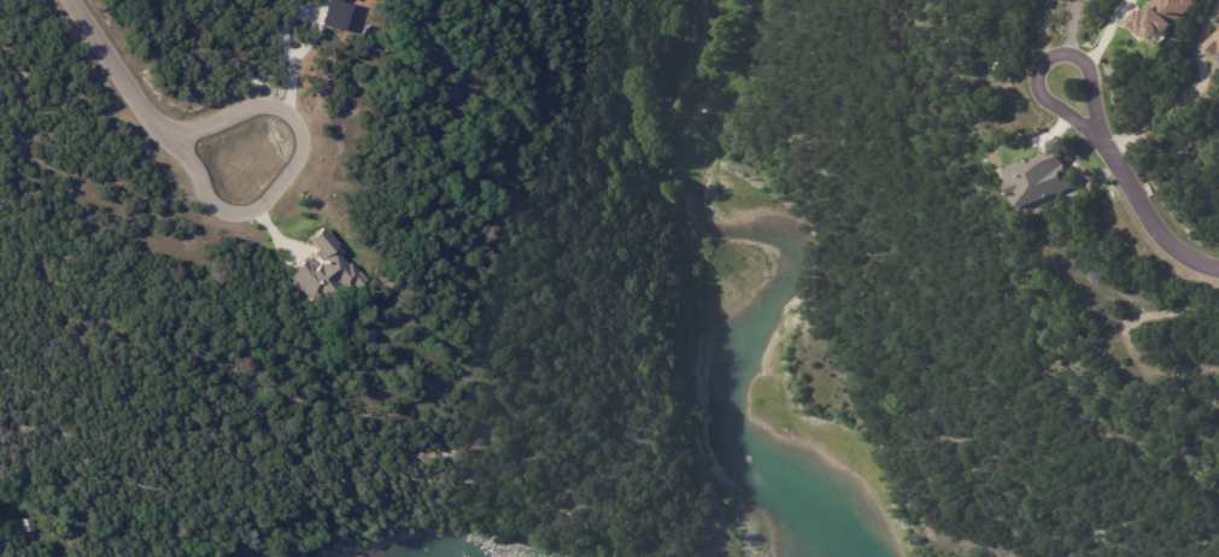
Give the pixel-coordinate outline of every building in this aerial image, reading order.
[(1155,6),(1161,0),(1199,0),(1201,2),(1183,23),(1185,24),(1177,34),(1174,33),(1172,36),(1170,37),(1167,37),(1160,45),(1150,35),(1149,37),(1144,33),(1143,34),(1135,25),(1141,19),(1142,20),(1156,7),(1155,6)] [(1208,43),(1218,54),(1218,32),(1208,43)] [(338,247),(336,248),(338,250),(336,251),(347,265),(350,263),(357,271),(358,270),(361,272),(359,274),(367,283),(357,291),(352,285),(350,286),(352,291),(346,295),(340,288),(326,299),(324,298),(313,305),(305,294),(303,297),(293,285),(292,286),(288,280),(291,278),(287,274),(295,268),(297,269),(309,259),(317,269),(323,264),(315,253),(317,251),(310,241),(324,228),(339,246),(338,247)] [(40,533),(29,533),(29,521),(39,521),(40,533)]
